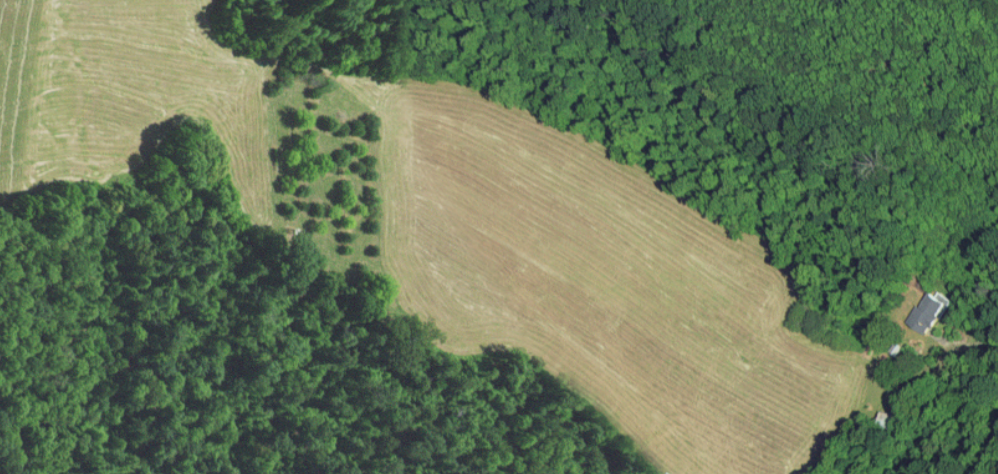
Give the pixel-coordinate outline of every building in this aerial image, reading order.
[(918,330),(941,295),(921,282),(898,317),(918,330)]
